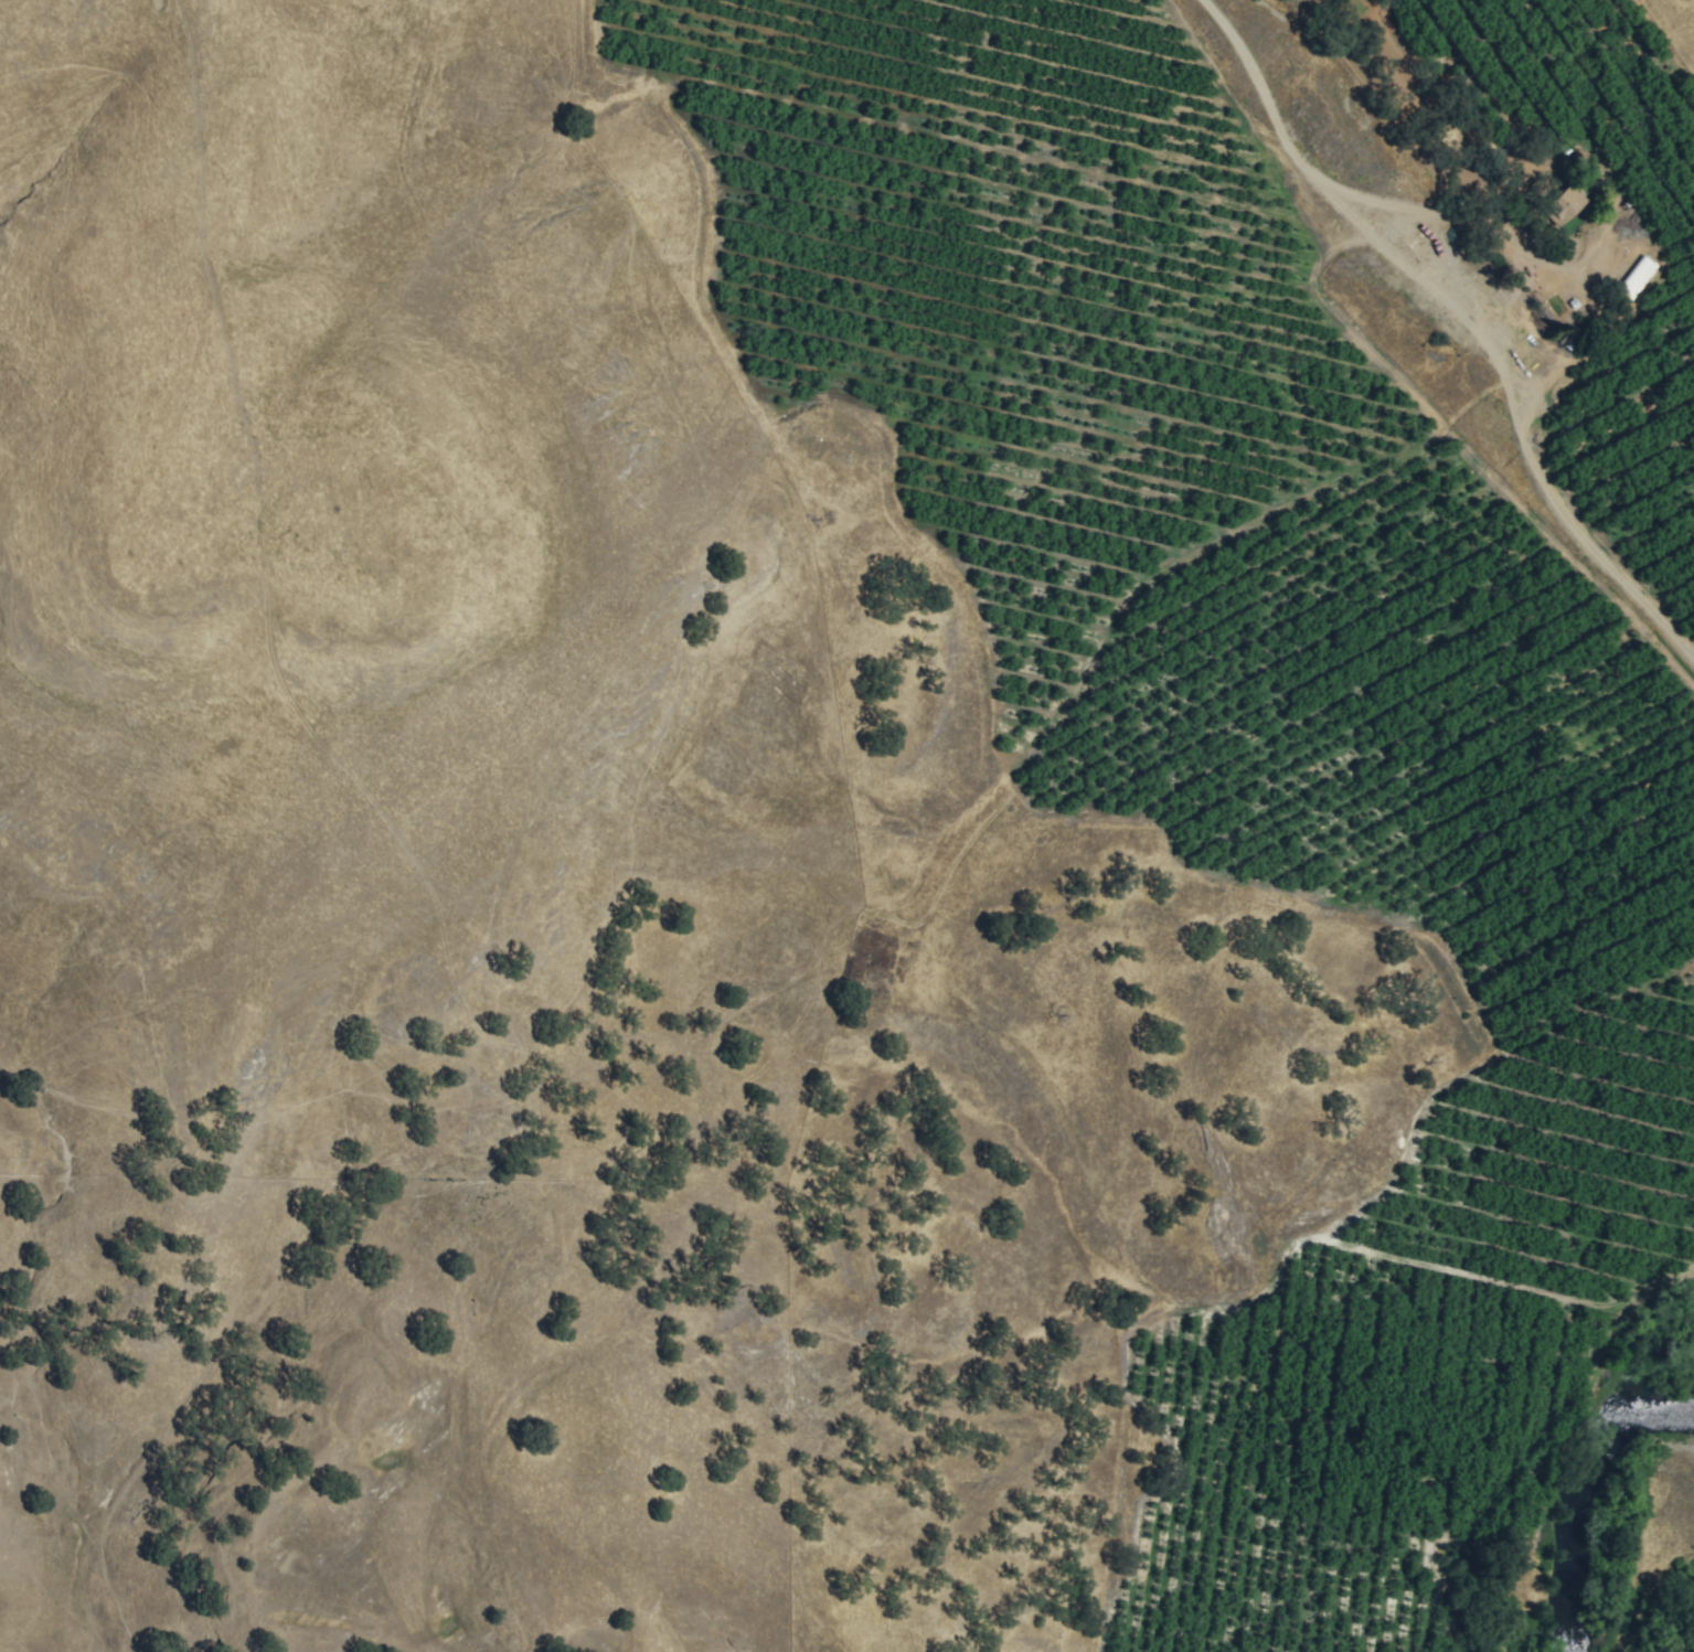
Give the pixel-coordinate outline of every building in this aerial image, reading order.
[(1560,226),(1545,210),(1572,185),(1587,203),(1560,226)] [(1509,207),(1493,215),(1489,206),(1504,199),(1509,207)] [(1647,258),(1659,268),(1633,298),(1621,288),(1647,258)] [(1586,1588),(1585,1607),(1576,1607),(1577,1588),(1586,1588)]
